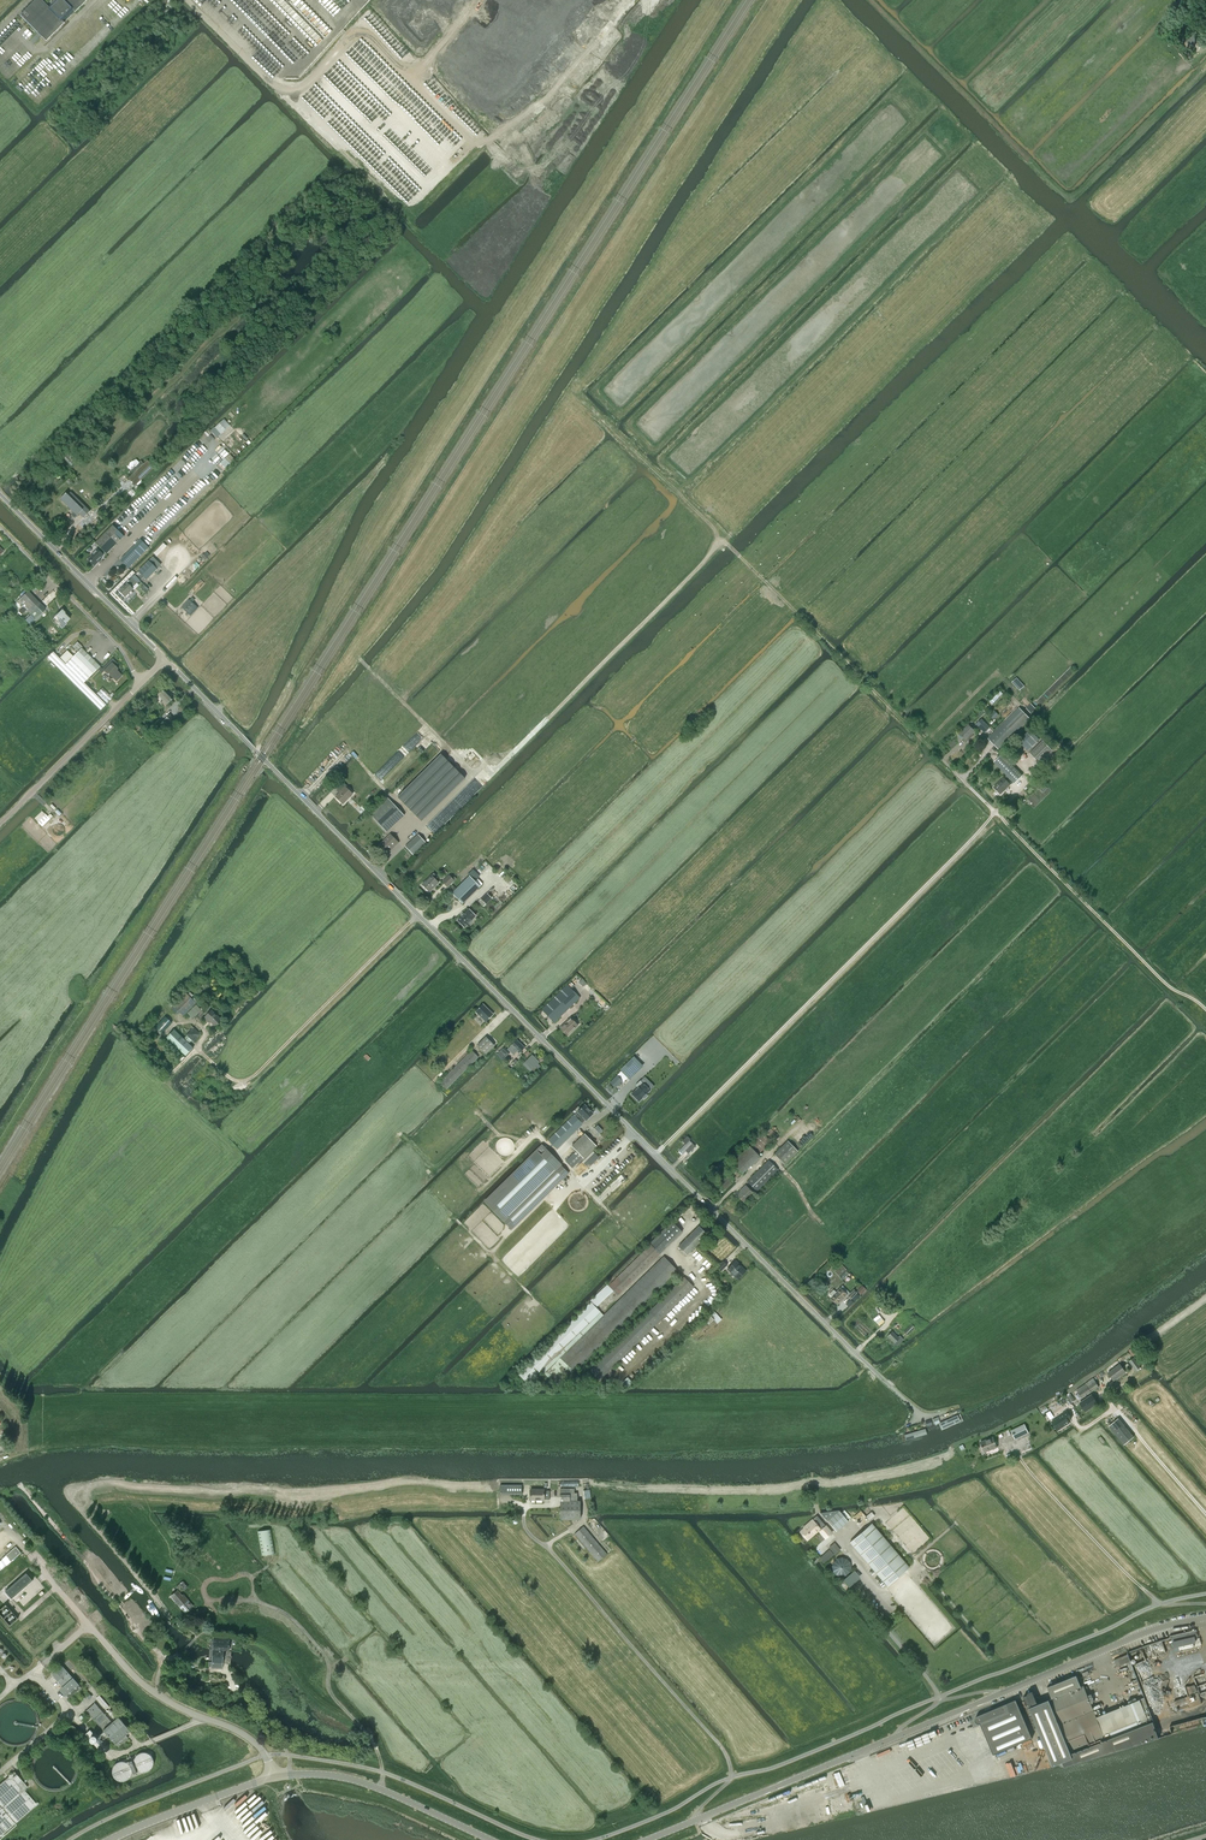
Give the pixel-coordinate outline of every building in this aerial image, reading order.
[(46,41),(65,23),(64,22),(74,12),(75,12),(87,0),(53,0),(48,5),(42,0),(35,0),(20,15),(46,41)] [(223,419),(214,428),(220,435),(230,426),(223,419)] [(61,455),(71,466),(77,461),(67,450),(61,455)] [(129,479),(136,485),(154,467),(148,461),(129,479)] [(84,518),(90,511),(71,492),(68,495),(66,493),(60,499),(77,516),(79,513),(84,518)] [(95,542),(100,547),(105,552),(107,554),(124,536),(113,525),(95,542)] [(120,560),(128,568),(149,548),(141,540),(120,560)] [(104,555),(103,555),(105,552),(100,547),(96,552),(95,551),(91,554),(92,555),(88,559),(95,566),(101,560),(100,559),(104,555)] [(208,559),(207,558),(210,556),(207,552),(204,555),(203,554),(201,556),(200,557),(204,562),(205,561),(208,559)] [(149,561),(139,571),(144,577),(147,580),(157,569),(149,561)] [(132,578),(119,591),(125,597),(133,589),(132,588),(137,583),(140,581),(135,576),(132,578)] [(17,601),(35,619),(45,609),(27,591),(17,601)] [(42,601),(47,607),(54,599),(49,594),(42,601)] [(183,608),(189,615),(197,607),(190,601),(183,608)] [(65,623),(70,619),(63,613),(60,611),(54,618),(60,624),(59,626),(62,629),(66,624),(65,623)] [(49,618),(43,612),(35,619),(43,627),(47,623),(46,622),(49,618)] [(99,667),(81,648),(82,647),(77,642),(72,647),(78,652),(72,658),(90,676),(99,667)] [(90,676),(72,658),(65,664),(53,652),(47,658),(100,710),(106,705),(89,688),(93,685),(88,680),(85,684),(84,683),(90,676)] [(108,673),(116,681),(121,676),(116,670),(117,669),(115,666),(117,664),(112,659),(101,669),(107,674),(108,673)] [(1024,686),(1016,678),(1012,682),(1020,691),(1024,686)] [(96,693),(107,704),(115,695),(112,693),(110,695),(102,688),(96,693)] [(168,704),(172,700),(163,691),(159,696),(163,700),(161,703),(166,709),(169,706),(168,704)] [(1026,708),(1031,713),(1036,709),(1031,704),(1026,708)] [(988,739),(998,749),(1029,718),(1019,708),(988,739)] [(989,716),(994,720),(999,715),(994,711),(989,716)] [(159,725),(167,733),(177,723),(170,715),(159,725)] [(976,724),(984,733),(990,728),(981,719),(976,724)] [(971,738),(970,737),(975,732),(968,725),(959,734),(967,742),(971,738)] [(1018,741),(1027,751),(1039,739),(1030,730),(1018,741)] [(1030,753),(1040,764),(1053,751),(1042,741),(1030,753)] [(441,755),(398,797),(411,811),(422,821),(422,822),(465,779),(441,755)] [(1001,755),(994,763),(1006,775),(1006,776),(1009,779),(1014,784),(1022,776),(1002,755),(1001,755)] [(1004,778),(994,788),(1000,794),(1010,785),(1007,781),(1009,779),(1006,776),(1004,778)] [(343,804),(352,794),(346,787),(347,786),(344,783),(339,788),(342,791),(336,797),(343,804)] [(386,832),(404,816),(387,798),(370,814),(372,817),(386,832)] [(35,818),(42,827),(50,819),(42,811),(35,818)] [(405,846),(412,854),(425,842),(418,834),(405,846)] [(391,848),(392,849),(398,843),(390,835),(378,846),(386,854),(391,848)] [(439,883),(436,880),(438,878),(434,873),(422,884),(429,892),(439,883)] [(442,882),(448,888),(455,881),(449,875),(442,882)] [(452,893),(463,903),(480,886),(469,876),(452,893)] [(491,898),(487,893),(481,899),(486,903),(491,898)] [(458,920),(464,927),(476,916),(469,909),(458,920)] [(542,1010),(554,1023),(580,997),(568,985),(542,1010)] [(182,993),(172,1003),(184,1015),(196,1002),(191,997),(193,995),(190,992),(187,994),(184,991),(183,993),(182,993)] [(192,1018),(201,1010),(196,1004),(187,1013),(192,1018)] [(483,1004),(475,1011),(486,1022),(493,1014),(483,1004)] [(211,1023),(215,1026),(221,1019),(211,1010),(204,1018),(210,1024),(211,1023)] [(561,1028),(568,1035),(578,1025),(570,1018),(561,1028)] [(174,1030),(167,1038),(186,1055),(193,1048),(174,1030)] [(477,1045),(486,1054),(494,1045),(486,1037),(477,1045)] [(508,1048),(507,1049),(513,1055),(517,1051),(519,1053),(524,1048),(517,1040),(508,1048)] [(497,1054),(502,1060),(510,1052),(504,1047),(497,1054)] [(446,1089),(475,1059),(478,1057),(472,1051),(440,1083),(446,1089)] [(535,1066),(538,1069),(540,1066),(538,1063),(539,1062),(532,1055),(523,1064),(530,1071),(535,1066)] [(634,1057),(620,1070),(629,1079),(643,1066),(634,1057)] [(622,1081),(623,1082),(627,1078),(621,1071),(610,1083),(615,1088),(622,1081)] [(638,1087),(631,1094),(639,1102),(643,1098),(644,1099),(647,1096),(646,1094),(650,1090),(642,1083),(640,1081),(636,1085),(638,1087)] [(579,1113),(575,1116),(581,1122),(584,1119),(585,1120),(586,1120),(593,1113),(584,1105),(577,1111),(577,1112),(579,1113)] [(574,1114),(548,1140),(557,1149),(583,1124),(582,1123),(581,1122),(575,1116),(574,1115),(574,1114)] [(761,1157),(758,1154),(772,1142),(763,1133),(749,1146),(749,1145),(732,1162),(743,1174),(761,1157)] [(585,1134),(572,1146),(578,1153),(583,1158),(584,1159),(593,1150),(597,1146),(585,1134)] [(687,1136),(682,1141),(685,1144),(679,1151),(682,1154),(686,1150),(689,1153),(695,1146),(689,1141),(690,1139),(687,1136)] [(774,1154),(784,1165),(798,1151),(788,1141),(774,1154)] [(561,1165),(562,1164),(542,1144),(484,1201),(512,1230),(569,1173),(561,1165)] [(569,1162),(568,1164),(572,1168),(583,1158),(578,1153),(575,1155),(569,1162)] [(747,1182),(757,1191),(778,1170),(769,1160),(747,1182)] [(737,1178),(741,1174),(735,1168),(731,1172),(737,1178)] [(741,1189),(742,1190),(737,1195),(744,1202),(753,1193),(745,1185),(741,1189)] [(650,1244),(608,1285),(618,1295),(661,1253),(682,1232),(672,1221),(649,1244),(650,1244)] [(698,1226),(678,1246),(687,1255),(707,1235),(698,1226)] [(603,1315),(596,1307),(591,1302),(517,1374),(527,1384),(542,1370),(544,1372),(544,1373),(558,1388),(678,1270),(664,1256),(603,1315)] [(738,1279),(745,1272),(745,1271),(744,1270),(743,1268),(742,1268),(735,1261),(728,1269),(738,1279)] [(718,1267),(721,1271),(727,1265),(723,1262),(718,1267)] [(590,1370),(600,1380),(694,1287),(684,1277),(590,1370)] [(857,1291),(861,1294),(866,1290),(862,1286),(857,1291)] [(837,1305),(847,1295),(840,1288),(836,1292),(834,1290),(833,1290),(829,1294),(829,1295),(831,1297),(830,1298),(837,1305)] [(848,1296),(851,1299),(856,1293),(854,1290),(848,1296)] [(904,1332),(907,1335),(915,1328),(912,1324),(904,1332)] [(897,1345),(903,1339),(900,1336),(898,1338),(892,1332),(888,1336),(894,1343),(893,1344),(894,1346),(896,1344),(897,1345)] [(1129,1361),(1136,1371),(1141,1367),(1133,1358),(1129,1361)] [(1108,1373),(1114,1381),(1125,1372),(1120,1364),(1108,1373)] [(1090,1392),(1091,1392),(1099,1387),(1093,1378),(1088,1382),(1085,1384),(1086,1384),(1073,1393),(1075,1396),(1078,1393),(1081,1398),(1090,1392)] [(1092,1395),(1080,1403),(1085,1411),(1097,1403),(1092,1395)] [(949,1414),(931,1420),(935,1433),(966,1422),(961,1410),(949,1414)] [(1052,1422),(1057,1431),(1070,1422),(1068,1420),(1072,1418),(1067,1410),(1063,1413),(1064,1414),(1052,1422)] [(1109,1426),(1124,1445),(1134,1437),(1118,1418),(1109,1426)] [(1011,1430),(1015,1440),(1029,1433),(1024,1424),(1011,1430)] [(984,1452),(997,1447),(993,1437),(980,1442),(984,1452)] [(500,1485),(500,1494),(522,1495),(522,1485),(500,1485)] [(560,1500),(560,1505),(577,1504),(577,1500),(577,1493),(574,1493),(574,1488),(560,1488),(560,1500)] [(544,1500),(544,1499),(549,1499),(549,1491),(544,1491),(544,1489),(530,1489),(530,1500),(544,1500)] [(613,1549),(578,1507),(549,1532),(584,1574),(613,1549)] [(851,1518),(860,1528),(869,1521),(860,1510),(851,1518)] [(827,1521),(837,1532),(849,1522),(839,1511),(827,1521)] [(826,1539),(832,1534),(817,1516),(808,1524),(809,1524),(804,1528),(804,1529),(801,1532),(807,1540),(812,1536),(812,1535),(819,1529),(823,1534),(822,1535),(826,1539)] [(850,1543),(887,1586),(909,1567),(872,1524),(850,1543)] [(257,1531),(262,1556),(275,1553),(271,1529),(257,1531)] [(11,1561),(20,1553),(15,1547),(6,1555),(11,1561)] [(849,1587),(851,1586),(860,1577),(854,1570),(843,1580),(849,1587)] [(112,1581),(107,1574),(106,1575),(104,1572),(100,1575),(100,1576),(98,1578),(100,1580),(99,1580),(105,1587),(112,1581)] [(32,1580),(26,1573),(6,1591),(12,1598),(32,1580)] [(120,1592),(117,1588),(118,1588),(112,1581),(105,1587),(110,1594),(111,1593),(113,1597),(120,1592)] [(175,1601),(185,1613),(192,1606),(183,1595),(182,1595),(177,1590),(171,1596),(176,1601),(175,1601)] [(124,1610),(136,1625),(143,1620),(131,1605),(124,1610)] [(1198,1637),(1196,1631),(1171,1637),(1174,1647),(1197,1641),(1197,1637),(1198,1637)] [(224,1649),(229,1650),(229,1639),(213,1638),(212,1649),(224,1649)] [(224,1649),(212,1649),(211,1667),(223,1668),(224,1649)] [(1117,1667),(1131,1661),(1128,1654),(1114,1660),(1117,1667)] [(60,1688),(68,1697),(80,1687),(61,1665),(51,1673),(62,1687),(60,1688)] [(1038,1704),(1029,1708),(1053,1766),(1063,1762),(1065,1767),(1159,1738),(1158,1736),(1153,1722),(1144,1698),(1140,1700),(1096,1718),(1083,1686),(1081,1687),(1076,1676),(1075,1676),(1048,1687),(1047,1687),(1052,1698),(1038,1704)] [(1174,1701),(1178,1712),(1202,1703),(1195,1684),(1190,1686),(1193,1694),(1174,1701)] [(1028,1695),(1024,1697),(1028,1708),(1029,1708),(1038,1704),(1033,1694),(1034,1694),(1033,1691),(1027,1693),(1028,1695)] [(96,1698),(106,1709),(109,1706),(99,1695),(96,1698)] [(980,1724),(994,1755),(1032,1738),(1016,1700),(985,1713),(977,1716),(976,1718),(975,1720),(976,1722),(978,1724),(980,1724)] [(94,1704),(86,1711),(118,1748),(124,1742),(122,1739),(130,1732),(118,1717),(112,1723),(94,1704)] [(71,1726),(69,1726),(68,1726),(66,1727),(65,1728),(65,1729),(64,1731),(65,1732),(65,1734),(66,1735),(67,1736),(69,1736),(70,1736),(71,1736),(72,1736),(73,1735),(75,1734),(75,1732),(75,1731),(75,1730),(75,1729),(74,1727),(72,1726),(71,1726)] [(134,1759),(127,1763),(125,1762),(124,1761),(122,1761),(120,1761),(119,1762),(117,1763),(116,1764),(115,1765),(114,1766),(113,1768),(113,1769),(112,1771),(113,1773),(113,1774),(114,1776),(115,1777),(116,1778),(117,1779),(119,1780),(120,1780),(122,1781),(124,1780),(125,1780),(127,1779),(128,1778),(129,1777),(130,1776),(131,1774),(139,1770),(140,1771),(142,1771),(144,1771),(145,1771),(147,1771),(149,1770),(150,1769),(151,1768),(152,1767),(153,1765),(153,1764),(153,1762),(153,1760),(153,1759),(152,1757),(151,1756),(150,1754),(149,1754),(147,1753),(145,1752),(144,1752),(142,1752),(140,1753),(139,1754),(138,1754),(136,1756),(135,1757),(135,1759),(134,1759)]
